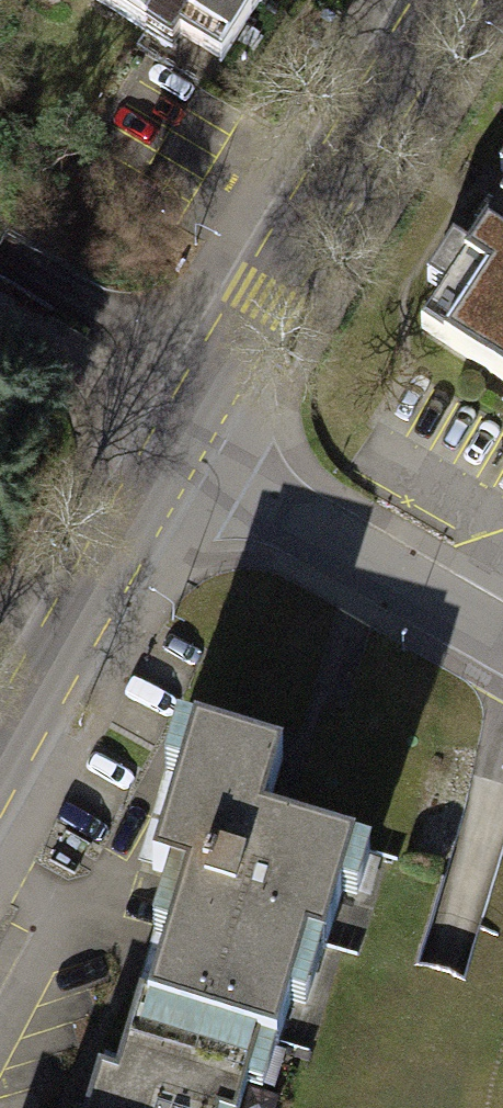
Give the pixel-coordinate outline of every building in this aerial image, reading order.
[(214,82),(267,0),(86,0),(214,82)] [(416,334),(502,392),(502,205),(416,334)] [(243,1092),(256,1096),(284,1009),(304,1015),(351,866),(253,835),(274,771),(185,742),(139,887),(173,898),(113,1085),(95,1079),(85,1107),(238,1107),(243,1092)]
